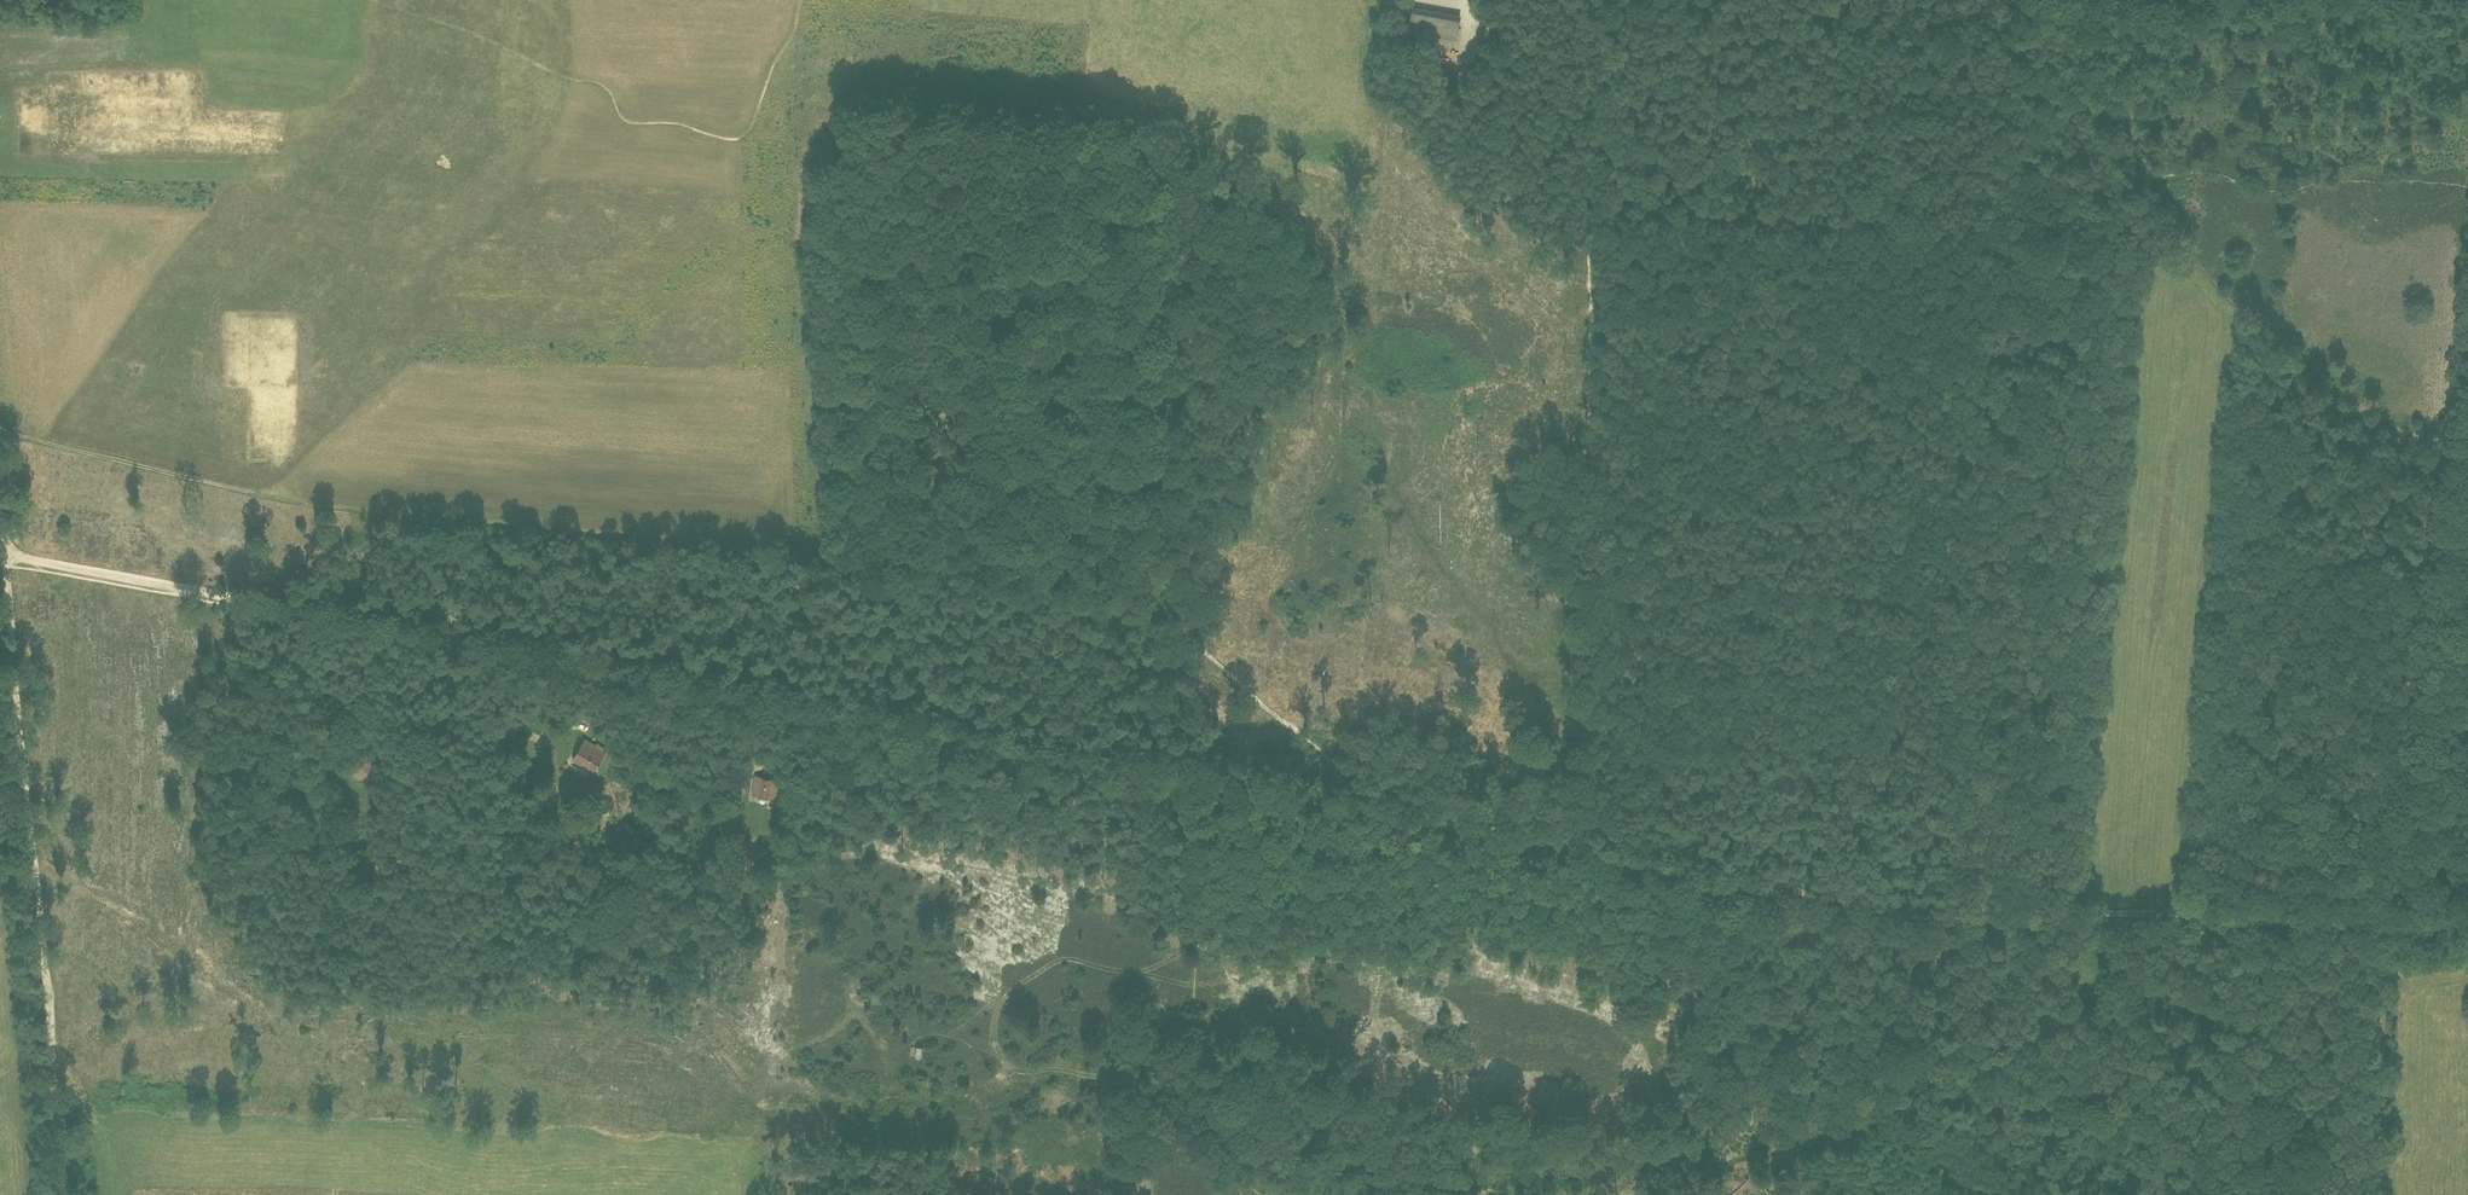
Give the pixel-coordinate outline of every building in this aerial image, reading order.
[(1412,10),(1409,25),(1457,34),(1460,19),(1412,10)] [(538,740),(542,730),(534,727),(531,736),(538,740)] [(593,772),(606,750),(597,745),(595,746),(585,740),(573,760),(593,772)] [(365,774),(374,764),(362,752),(353,761),(365,774)] [(775,797),(778,779),(756,775),(753,794),(775,797)] [(741,799),(743,782),(736,781),(734,798),(741,799)] [(1257,946),(1259,937),(1231,932),(1230,942),(1257,946)]
